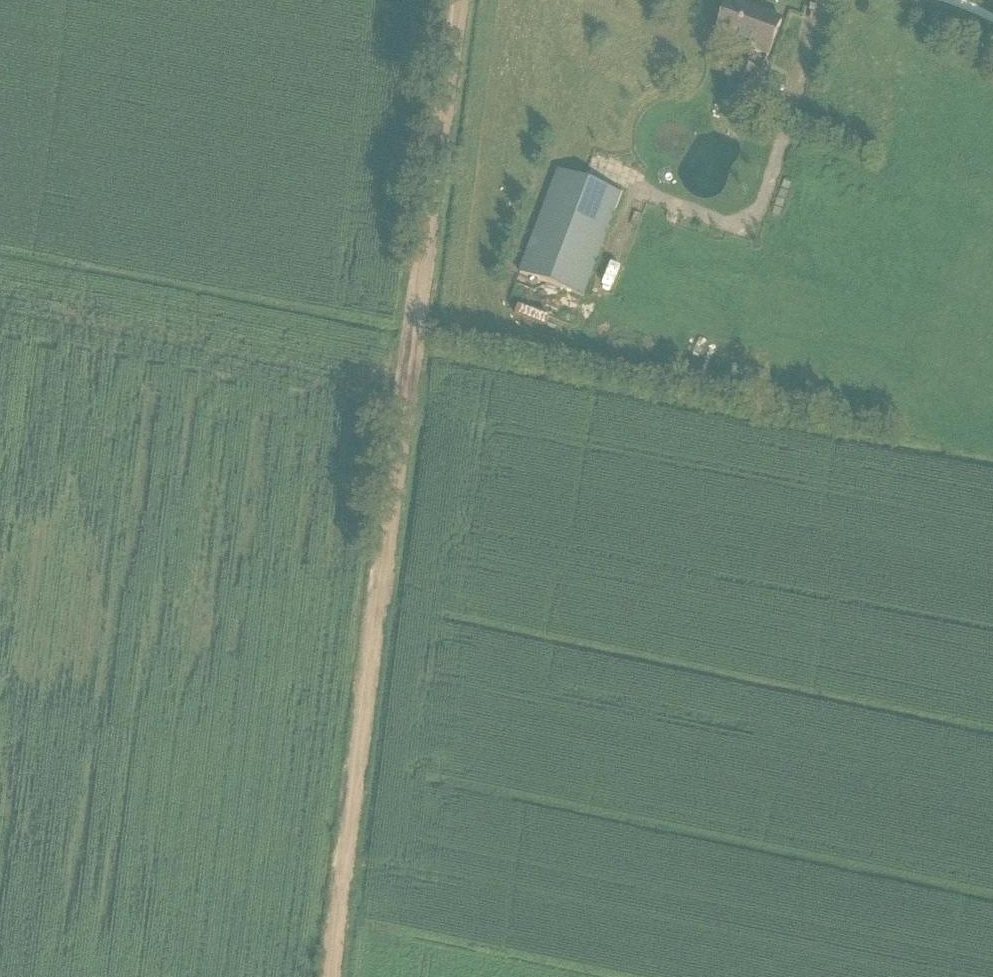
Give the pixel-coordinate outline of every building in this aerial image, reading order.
[(729,2),(722,21),(716,37),(768,57),(782,22),(729,2)] [(761,76),(742,69),(737,67),(723,104),(747,113),(761,76)] [(584,298),(622,194),(557,170),(518,273),(584,298)]
